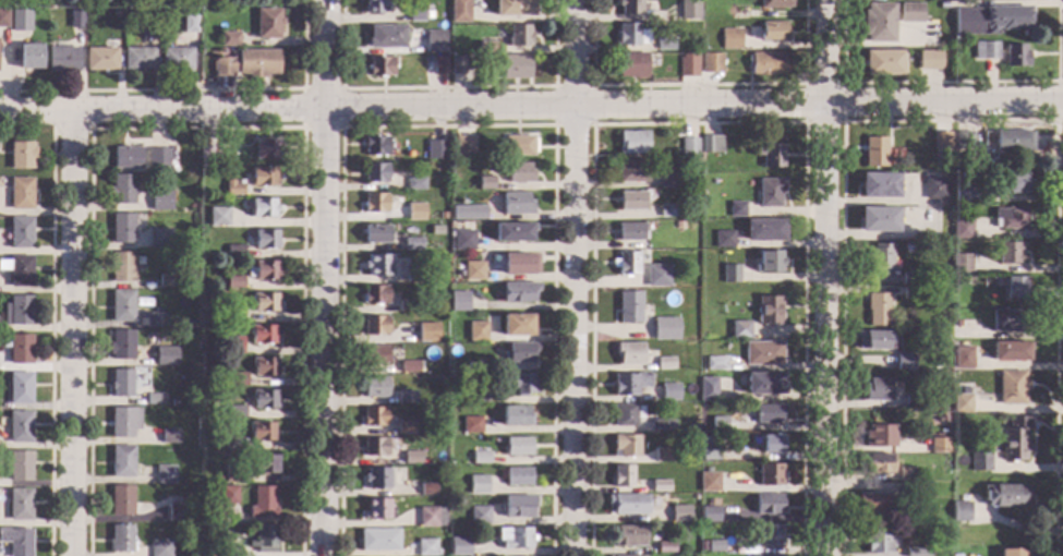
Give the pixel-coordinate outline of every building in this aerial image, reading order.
[(364,14),(364,0),(388,0),(388,1),(394,1),(394,8),(389,8),(389,12),(380,12),(382,14),(364,14)] [(449,23),(449,0),(469,0),(469,23),(449,23)] [(494,16),(494,0),(533,0),(533,16),(494,16)] [(616,7),(616,0),(619,0),(640,0),(640,15),(618,15),(618,7),(616,7)] [(678,20),(678,0),(698,0),(698,20),(678,20)] [(759,9),(759,0),(790,0),(790,8),(759,9)] [(892,43),(863,43),(863,35),(861,35),(861,10),(865,11),(865,3),(893,4),(892,43)] [(921,23),(899,23),(899,3),(921,3),(921,23)] [(423,22),(408,23),(408,5),(423,5),(423,22)] [(1029,28),(1013,28),(1013,31),(999,31),(999,28),(995,28),(995,35),(954,35),(954,10),(983,9),(983,7),(1029,7),(1029,28)] [(747,20),(730,20),(730,8),(747,8),(747,20)] [(279,19),(282,19),(281,25),(279,25),(279,39),(255,39),(255,9),(279,9),(279,19)] [(28,32),(28,11),(9,10),(9,32),(28,32)] [(82,28),(69,28),(69,10),(82,10),(82,28)] [(196,33),(182,33),(182,14),(196,14),(196,33)] [(158,39),(140,39),(140,21),(158,21),(158,39)] [(785,33),(786,33),(787,41),(760,41),(760,33),(761,33),(761,22),(785,22),(785,33)] [(638,31),(648,29),(648,44),(638,44),(638,46),(614,46),(614,32),(617,32),(617,24),(638,24),(638,31)] [(403,49),(366,49),(366,39),(369,38),(369,26),(403,25),(403,49)] [(529,32),(533,32),(534,37),(530,37),(530,47),(507,47),(507,38),(509,38),(508,26),(529,25),(529,32)] [(739,49),(721,49),(720,29),(739,29),(739,49)] [(445,52),(425,52),(425,32),(444,32),(445,52)] [(238,47),(219,47),(219,33),(238,33),(238,47)] [(673,38),(673,50),(655,50),(655,38),(673,38)] [(494,53),(478,53),(478,43),(494,43),(494,53)] [(996,60),(973,60),(973,43),(996,43),(996,60)] [(40,69),(19,70),(17,44),(40,44),(40,69)] [(1024,50),(1027,50),(1027,67),(1004,68),(1004,45),(1024,45),(1024,50)] [(77,72),(47,72),(46,48),(77,47),(77,72)] [(117,70),(85,71),(85,48),(116,48),(117,70)] [(154,70),(123,71),(122,48),(154,48),(154,70)] [(192,70),(188,70),(188,73),(178,73),(178,71),(160,71),(160,48),(192,48),(192,70)] [(278,75),(266,75),(266,78),(247,78),(247,74),(237,74),(237,73),(232,73),(232,76),(214,76),(214,58),(235,58),(235,50),(277,50),(278,75)] [(902,75),(863,76),(863,51),(902,50),(902,75)] [(940,70),(918,70),(917,51),(940,51),(940,70)] [(645,78),(629,78),(629,77),(617,77),(617,53),(645,52),(645,78)] [(783,74),(769,74),(769,76),(757,76),(757,74),(749,74),(749,67),(747,67),(747,56),(749,56),(749,53),(783,52),(783,74)] [(721,73),(700,73),(700,53),(721,53),(721,73)] [(530,78),(500,78),(500,56),(529,56),(530,78)] [(392,76),(369,77),(369,58),(392,57),(392,76)] [(447,74),(433,74),(432,58),(446,57),(447,74)] [(463,74),(450,74),(450,57),(463,57),(463,74)] [(696,76),(678,76),(678,58),(696,58),(696,76)] [(1031,131),(1031,150),(1026,150),(1026,152),(994,152),(994,131),(1031,131)] [(647,155),(618,155),(618,132),(647,132),(647,155)] [(971,149),(954,149),(954,132),(971,132),(971,149)] [(949,149),(932,150),(932,133),(949,133),(949,149)] [(518,136),(532,136),(532,138),(535,138),(534,153),(532,153),(532,156),(503,155),(504,136),(515,136),(515,134),(518,134),(518,136)] [(721,153),(701,153),(701,136),(721,135),(721,153)] [(473,156),(455,157),(454,136),(472,136),(473,156)] [(387,155),(364,156),(364,137),(387,137),(387,155)] [(885,167),(865,167),(865,137),(885,137),(885,167)] [(697,156),(680,156),(680,138),(697,138),(697,156)] [(277,159),(254,159),(254,141),(277,141),(277,159)] [(447,159),(426,159),(426,141),(446,141),(447,159)] [(32,147),(35,147),(35,159),(32,159),(32,169),(10,169),(10,143),(32,143),(32,147)] [(783,168),(762,168),(762,156),(752,156),(752,145),(783,145),(783,168)] [(128,147),(141,147),(140,168),(113,168),(113,148),(121,148),(121,146),(128,146),(128,147)] [(213,164),(201,164),(201,146),(212,146),(213,164)] [(169,167),(147,168),(147,148),(169,148),(169,167)] [(647,182),(617,182),(617,161),(647,161),(647,182)] [(386,183),(365,183),(365,164),(386,164),(386,183)] [(529,170),(531,170),(531,183),(521,183),(521,184),(515,184),(515,182),(507,182),(507,177),(504,177),(504,173),(499,173),(499,170),(494,170),(494,164),(529,164),(529,170)] [(1027,167),(1027,174),(1029,174),(1029,189),(1025,189),(1025,192),(998,191),(999,166),(1027,167)] [(274,174),(277,174),(277,181),(274,181),(274,186),(250,186),(250,167),(274,168),(274,174)] [(898,198),(859,198),(859,173),(898,173),(898,198)] [(134,205),(111,205),(111,200),(109,200),(109,188),(111,188),(111,176),(134,174),(134,205)] [(676,188),(657,188),(657,176),(676,176),(676,188)] [(493,190),(478,190),(478,177),(493,178),(493,190)] [(32,209),(9,209),(9,178),(32,178),(32,209)] [(424,191),(406,191),(406,178),(424,178),(424,191)] [(944,200),(925,200),(925,179),(944,179),(944,200)] [(233,184),(242,184),(242,195),(225,195),(225,180),(233,181),(233,184)] [(783,193),(778,193),(778,207),(758,207),(758,180),(783,180),(783,193)] [(973,205),(953,205),(953,184),(973,184),(973,205)] [(170,210),(150,210),(150,191),(170,192),(170,210)] [(643,210),(618,210),(618,192),(643,193),(643,210)] [(527,201),(532,201),(532,215),(502,214),(502,193),(527,193),(527,201)] [(386,213),(364,213),(364,194),(386,194),(386,213)] [(274,205),(277,205),(277,207),(280,207),(280,211),(274,211),(274,217),(250,217),(250,209),(251,209),(251,198),(274,198),(274,205)] [(744,203),(744,217),(728,217),(728,203),(744,203)] [(424,215),(427,215),(427,220),(424,220),(407,220),(407,204),(424,204),(424,215)] [(676,217),(659,217),(659,205),(676,205),(676,217)] [(484,220),(451,220),(451,206),(484,206),(484,220)] [(1025,230),(1007,230),(1006,230),(998,230),(998,228),(993,228),(993,209),(1006,209),(1006,206),(1025,206),(1025,230)] [(228,226),(208,226),(208,208),(227,208),(228,226)] [(898,208),(898,232),(859,232),(859,208),(898,208)] [(133,243),(111,243),(111,214),(133,214),(133,243)] [(32,249),(9,249),(9,217),(32,217),(32,249)] [(784,241),(745,241),(745,220),(784,220),(784,241)] [(971,220),(971,239),(952,239),(952,220),(971,220)] [(531,242),(494,242),(494,223),(531,225),(531,242)] [(642,231),(644,231),(644,242),(616,242),(616,234),(614,234),(614,231),(615,231),(615,227),(617,227),(617,223),(642,223),(642,231)] [(374,226),(388,226),(388,243),(364,243),(364,226),(366,226),(366,225),(374,225),(374,226)] [(171,249),(150,249),(150,229),(171,229),(171,249)] [(277,249),(254,249),(254,230),(277,230),(277,249)] [(473,251),(452,251),(452,230),(473,230),(473,251)] [(733,247),(714,247),(714,231),(733,231),(733,247)] [(421,251),(403,251),(403,239),(421,239),(421,251)] [(1019,251),(1020,251),(1020,253),(1023,253),(1023,265),(998,264),(998,243),(1019,243),(1019,251)] [(892,268),(891,269),(891,275),(873,275),(873,268),(869,268),(869,249),(873,249),(873,244),(892,244),(892,268)] [(242,256),(226,257),(226,245),(242,245),(242,256)] [(781,257),(783,257),(783,266),(781,266),(781,273),(756,273),(756,265),(758,265),(758,251),(781,251),(781,257)] [(133,275),(135,275),(135,282),(110,282),(110,253),(133,253),(133,275)] [(536,273),(503,273),(503,253),(536,254),(536,273)] [(637,275),(617,275),(617,268),(611,268),(611,259),(617,259),(617,253),(637,253),(637,275)] [(971,273),(952,273),(952,255),(971,254),(971,273)] [(390,277),(366,277),(366,269),(364,269),(364,262),(366,262),(366,255),(390,255),(390,277)] [(9,271),(0,271),(0,261),(9,261),(9,256),(31,256),(31,288),(9,288),(9,271)] [(277,280),(254,280),(254,262),(277,263),(277,280)] [(483,280),(464,280),(464,263),(483,263),(483,280)] [(667,287),(645,287),(645,265),(667,265),(667,287)] [(739,282),(722,282),(722,265),(739,266),(739,282)] [(422,281),(404,282),(404,269),(422,269),(422,281)] [(919,274),(926,274),(926,283),(919,283),(919,285),(902,285),(902,274),(902,273),(919,273),(919,274)] [(242,288),(225,288),(225,276),(242,277),(242,288)] [(1025,300),(1005,300),(1005,277),(1025,277),(1025,300)] [(537,292),(532,292),(532,302),(502,302),(502,282),(537,282),(537,292)] [(386,304),(364,304),(364,286),(386,286),(386,304)] [(919,300),(903,300),(903,288),(919,288),(919,300)] [(133,323),(111,323),(111,290),(133,291),(133,323)] [(469,312),(450,312),(450,291),(469,291),(469,312)] [(640,323),(618,323),(618,292),(640,292),(640,323)] [(276,301),(277,301),(277,311),(276,311),(276,312),(253,312),(253,303),(252,303),(252,293),(276,293),(276,301)] [(887,326),(868,326),(868,310),(867,310),(867,293),(887,293),(887,326)] [(157,311),(157,296),(142,296),(141,311),(157,311)] [(31,326),(3,326),(3,304),(9,304),(9,297),(31,297),(31,326)] [(781,325),(758,325),(758,323),(757,321),(757,316),(758,315),(756,313),(756,310),(758,307),(758,297),(781,297),(781,325)] [(415,312),(398,312),(398,301),(415,301),(415,312)] [(242,321),(226,321),(226,309),(242,309),(242,321)] [(1024,333),(990,333),(990,311),(991,311),(1024,311),(1024,333)] [(164,327),(145,327),(145,314),(164,313),(164,327)] [(531,336),(503,336),(503,315),(531,315),(531,336)] [(386,335),(363,335),(363,316),(386,316),(386,335)] [(671,329),(673,329),(673,335),(652,335),(652,322),(671,322),(671,329)] [(750,338),(732,338),(732,322),(750,322),(750,338)] [(416,342),(437,342),(437,323),(416,323),(416,342)] [(485,341),(468,341),(468,323),(485,323),(485,341)] [(274,334),(276,334),(276,339),(274,339),(274,345),(251,345),(251,334),(249,334),(249,326),(274,326),(274,334)] [(133,360),(111,360),(111,354),(108,354),(108,343),(111,343),(111,330),(133,330),(133,360)] [(887,334),(891,334),(891,349),(887,349),(887,350),(857,350),(857,331),(887,331),(887,334)] [(31,364),(9,364),(9,348),(1,348),(1,338),(9,338),(9,335),(31,335),(31,364)] [(781,366),(745,365),(745,342),(782,342),(781,366)] [(1027,361),(992,361),(992,342),(1027,342),(1027,361)] [(536,352),(532,352),(532,362),(507,362),(507,360),(503,360),(503,352),(507,352),(507,343),(536,343),(536,352)] [(642,365),(618,365),(618,358),(615,358),(615,343),(642,343),(642,365)] [(177,366),(155,365),(155,347),(177,347),(177,366)] [(386,364),(375,364),(375,367),(362,367),(362,361),(359,361),(359,352),(362,352),(362,347),(386,347),(386,364)] [(971,368),(953,368),(953,348),(971,348),(971,368)] [(913,371),(895,371),(895,355),(913,355),(913,371)] [(276,376),(253,376),(253,367),(251,367),(251,358),(276,358),(276,376)] [(725,358),(725,370),(705,370),(705,358),(725,358)] [(674,370),(656,370),(656,359),(674,359),(674,370)] [(493,373),(475,373),(475,360),(493,360),(493,373)] [(422,373),(399,372),(399,362),(422,362),(422,373)] [(132,398),(112,397),(112,370),(132,371),(132,398)] [(1024,379),(1027,379),(1027,390),(1024,390),(1024,404),(998,404),(998,372),(1024,372),(1024,379)] [(31,404),(9,404),(9,373),(31,373),(31,404)] [(245,373),(245,386),(227,386),(227,373),(245,373)] [(649,388),(636,388),(636,396),(614,396),(614,375),(635,375),(635,373),(649,373),(649,388)] [(783,394),(746,395),(746,373),(783,374),(783,394)] [(536,394),(524,394),(524,397),(515,397),(515,389),(500,388),(500,375),(536,375),(536,394)] [(387,398),(363,398),(363,377),(387,377),(387,398)] [(716,379),(716,400),(699,400),(699,378),(716,379)] [(889,401),(863,401),(863,384),(868,384),(868,379),(890,379),(889,401)] [(678,400),(661,400),(661,384),(678,385),(678,400)] [(967,395),(970,395),(970,413),(951,413),(951,395),(959,395),(959,388),(967,388),(967,395)] [(276,409),(253,409),(253,400),(251,400),(251,390),(276,390),(276,409)] [(414,403),(397,403),(397,391),(414,391),(414,403)] [(164,404),(146,404),(146,395),(162,395),(164,404)] [(919,407),(904,407),(904,396),(919,396),(919,407)] [(636,407),(642,407),(642,419),(636,419),(636,426),(613,426),(613,404),(636,404),(636,407)] [(243,420),(227,420),(227,406),(243,406),(243,420)] [(742,406),(741,414),(730,414),(732,406),(742,406)] [(781,416),(784,416),(784,424),(744,424),(744,412),(756,412),(756,406),(782,406),(781,416)] [(527,414),(531,414),(531,426),(502,426),(502,407),(527,407),(527,414)] [(140,431),(133,431),(133,438),(110,438),(110,408),(140,408),(140,431)] [(385,428),(363,428),(363,408),(385,408),(385,428)] [(31,443),(8,443),(8,411),(31,411),(31,443)] [(945,422),(937,425),(934,413),(942,411),(945,422)] [(727,431),(711,430),(711,419),(718,419),(718,412),(727,412),(727,431)] [(481,418),(481,433),(461,433),(461,418),(481,418)] [(1028,430),(1025,430),(1025,443),(1032,444),(1032,452),(1025,452),(1025,460),(1001,460),(1001,430),(1007,430),(1007,418),(1028,418),(1028,430)] [(667,421),(674,421),(674,430),(667,430),(667,431),(650,431),(650,419),(667,419),(667,421)] [(413,434),(397,434),(397,422),(414,422),(413,434)] [(273,442),(250,440),(250,432),(247,432),(247,423),(274,423),(273,442)] [(892,438),(894,438),(894,447),(863,447),(863,432),(867,432),(867,425),(893,426),(892,438)] [(178,443),(161,444),(161,431),(178,431),(178,443)] [(639,457),(613,457),(613,435),(639,435),(639,457)] [(718,460),(701,460),(701,444),(699,444),(699,436),(718,436),(718,460)] [(781,452),(762,454),(762,446),(759,446),(759,437),(762,437),(762,436),(781,436),(781,452)] [(241,438),(241,449),(225,449),(225,437),(241,438)] [(386,457),(363,457),(363,438),(386,438),(386,457)] [(530,456),(506,456),(506,450),(502,450),(502,447),(506,447),(506,438),(530,438),(530,456)] [(946,452),(930,452),(930,438),(946,438),(946,452)] [(133,478),(111,478),(111,446),(133,446),(133,478)] [(671,462),(653,462),(653,450),(671,450),(671,462)] [(32,467),(31,467),(31,481),(9,481),(9,451),(32,451),(32,467)] [(420,464),(403,464),(403,451),(420,452),(420,464)] [(488,463),(471,463),(472,452),(488,452),(488,463)] [(990,471),(969,471),(969,452),(990,452),(990,471)] [(276,473),(253,473),(253,464),(251,464),(251,455),(276,456),(276,473)] [(891,473),(862,473),(862,464),(858,464),(858,455),(891,455),(891,473)] [(241,483),(224,483),(225,464),(241,464),(241,483)] [(782,486),(759,486),(759,464),(782,464),(782,486)] [(632,487),(614,487),(613,467),(632,467),(632,487)] [(388,489),(366,489),(366,482),(363,482),(364,474),(366,474),(366,468),(388,468),(388,489)] [(915,481),(897,481),(897,468),(915,468),(915,481)] [(530,487),(505,487),(505,469),(530,469),(530,487)] [(718,474),(718,492),(699,492),(700,473),(718,474)] [(486,476),(486,494),(468,494),(468,476),(486,476)] [(668,493),(652,493),(652,481),(668,481),(668,493)] [(434,495),(419,495),(419,484),(434,484),(434,495)] [(921,501),(903,501),(903,484),(913,484),(921,484),(921,501)] [(1028,508),(987,508),(987,485),(1028,485),(1028,508)] [(133,516),(110,516),(110,487),(132,486),(133,516)] [(275,497),(273,497),(273,507),(276,507),(276,518),(247,518),(247,507),(253,507),(253,486),(275,486),(275,497)] [(235,505),(219,505),(219,487),(235,487),(235,505)] [(31,521),(8,521),(8,489),(31,489),(31,521)] [(886,513),(870,513),(870,516),(857,516),(857,494),(886,494),(886,513)] [(648,515),(612,515),(612,506),(606,506),(606,495),(647,495),(648,515)] [(782,506),(783,506),(783,513),(774,513),(774,515),(768,515),(768,513),(754,513),(754,495),(782,495),(782,506)] [(533,508),(532,507),(532,518),(504,518),(504,496),(533,496),(533,508)] [(388,510),(391,510),(391,520),(362,520),(362,511),(366,511),(366,499),(388,499),(388,510)] [(969,521),(952,521),(952,501),(969,503),(969,521)] [(188,521),(168,521),(168,506),(186,505),(188,521)] [(488,524),(469,524),(469,507),(488,507),(488,524)] [(689,522),(671,522),(671,507),(689,507),(689,522)] [(718,522),(701,522),(701,507),(718,507),(718,522)] [(445,527),(418,527),(418,508),(445,508),(445,527)] [(132,542),(135,542),(134,552),(132,552),(132,553),(108,552),(108,540),(110,540),(110,525),(132,525),(132,542)] [(276,553),(255,553),(255,547),(247,547),(247,541),(254,541),(254,525),(276,525),(276,553)] [(781,547),(758,547),(758,525),(781,525),(781,547)] [(644,547),(613,547),(613,533),(617,533),(617,527),(644,527),(644,547)] [(531,548),(500,548),(500,541),(497,541),(497,529),(531,529),(531,548)] [(7,543),(0,543),(0,530),(29,530),(30,555),(7,555),(7,543)] [(398,551),(359,551),(359,530),(398,530),(398,551)] [(896,548),(890,548),(889,554),(867,553),(866,545),(863,545),(863,539),(867,539),(867,532),(896,532),(896,548)] [(468,555),(449,555),(449,539),(468,539),(468,555)] [(438,549),(438,555),(435,555),(416,555),(416,540),(435,540),(435,549),(438,549)] [(721,553),(706,553),(706,540),(721,540),(721,553)] [(171,541),(171,555),(150,555),(150,541),(171,541)] [(674,553),(657,553),(657,542),(674,542),(674,553)] [(240,547),(240,555),(219,555),(219,547),(240,547)]
